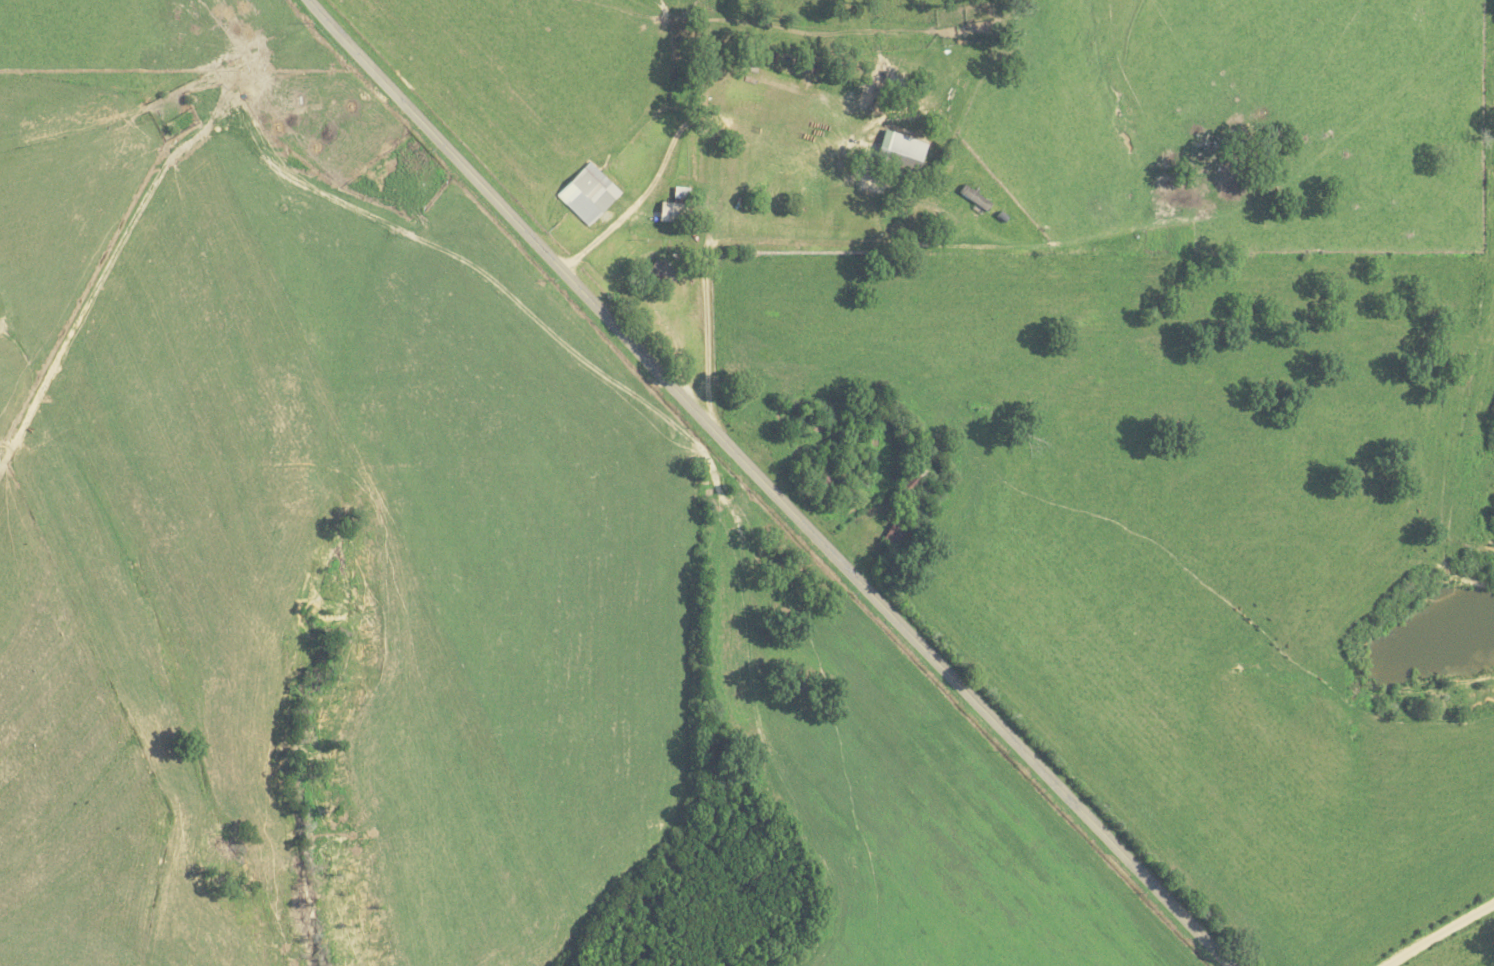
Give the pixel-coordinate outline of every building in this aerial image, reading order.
[(924,143),(886,130),(878,154),(889,158),(888,161),(915,171),(924,143)] [(619,192),(587,161),(554,195),(587,226),(619,192)] [(990,202),(961,185),(956,193),(985,211),(990,202)] [(687,198),(688,187),(672,187),(672,198),(687,198)] [(658,221),(682,221),(682,203),(658,202),(658,221)]
